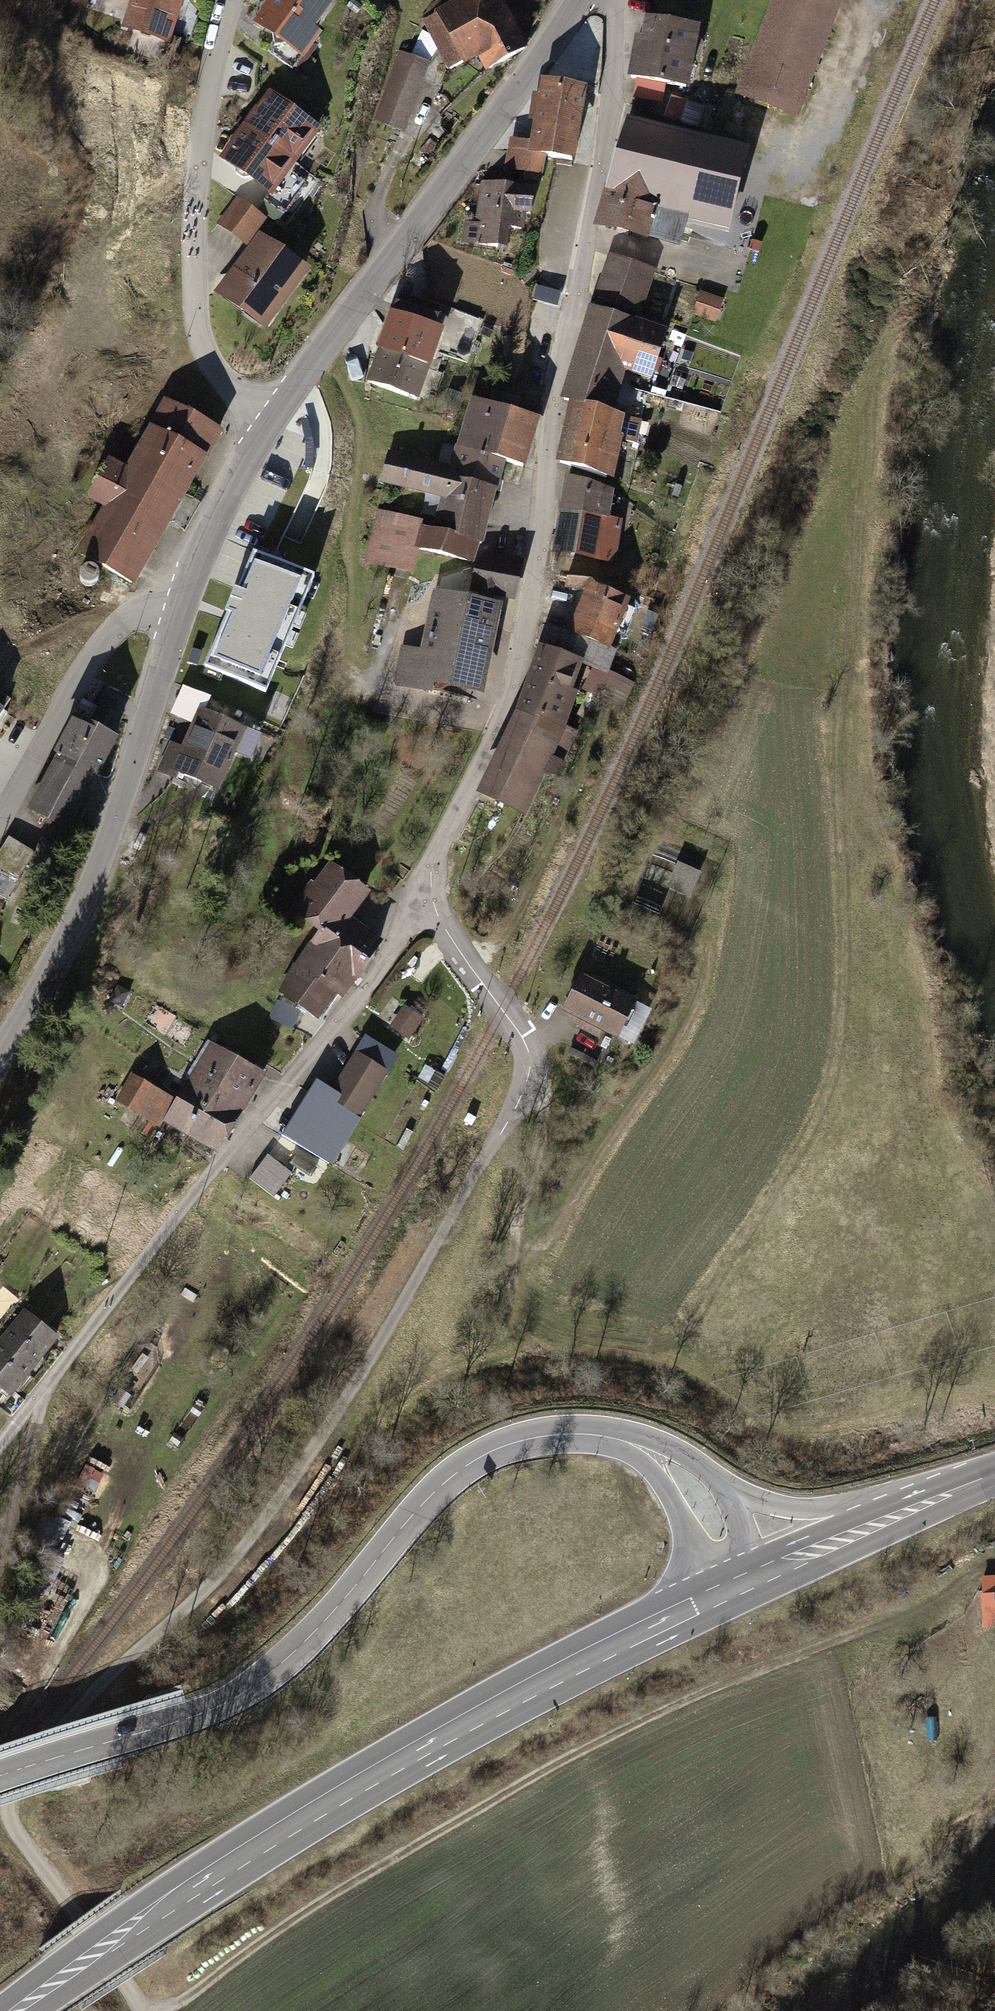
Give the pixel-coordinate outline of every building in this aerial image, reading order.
[(133,33),(189,48),(202,0),(142,0),(133,33)] [(343,0),(286,0),(269,22),(323,61),(359,12),(343,0)] [(427,13),(450,65),(474,54),(482,73),(535,49),(513,0),(456,0),(427,13)] [(744,95),(809,120),(855,0),(781,0),(744,95)] [(717,32),(655,19),(642,80),(705,92),(717,32)] [(440,66),(404,53),(380,124),(415,136),(440,66)] [(587,89),(538,83),(530,143),(508,140),(503,175),(544,181),(547,159),(577,163),(587,89)] [(289,87),(236,152),(290,195),(343,130),(289,87)] [(754,151),(632,118),(602,228),(665,245),(668,235),(726,251),(754,151)] [(288,205),(259,184),(228,226),(258,247),(288,205)] [(531,191),(484,185),(479,223),(463,220),(460,240),(505,247),(508,228),(525,231),(531,191)] [(275,233),(230,294),(286,336),(332,275),(275,233)] [(595,306),(647,325),(662,275),(607,258),(595,306)] [(562,290),(540,283),(534,300),(556,308),(562,290)] [(726,303),(704,295),(697,317),(718,324),(726,303)] [(461,312),(413,297),(406,316),(455,334),(461,312)] [(582,406),(623,418),(641,372),(673,381),(686,340),(647,325),(595,306),(571,399),(582,406)] [(406,316),(393,355),(441,372),(455,334),(406,316)] [(441,372),(393,355),(382,387),(429,405),(441,372)] [(479,399),(460,451),(515,470),(530,474),(547,424),(479,399)] [(118,507),(86,568),(143,598),(228,434),(171,404),(135,474),(111,461),(94,495),(118,507)] [(623,418),(582,406),(563,467),(617,483),(636,422),(623,418)] [(393,447),(382,483),(451,501),(440,534),(486,545),(496,547),(515,470),(460,451),(456,467),(393,447)] [(624,494),(569,479),(549,549),(604,564),(624,494)] [(437,525),(382,512),(370,564),(423,578),(428,555),(433,532),(437,525)] [(440,534),(433,532),(428,555),(484,569),(486,554),(486,545),(440,534)] [(314,580),(255,554),(205,668),(265,693),(314,580)] [(484,569),(479,599),(509,606),(516,606),(520,561),(486,554),(484,569)] [(584,577),(566,630),(618,653),(639,602),(584,577)] [(447,591),(433,649),(403,642),(393,682),(485,704),(509,606),(479,599),(447,591)] [(559,627),(551,648),(615,677),(625,656),(618,653),(566,630),(559,627)] [(551,648),(528,710),(579,734),(592,693),(623,707),(639,688),(615,677),(551,648)] [(199,747),(180,737),(160,773),(186,787),(192,775),(224,792),(259,728),(220,707),(199,747)] [(579,734),(528,710),(490,791),(541,815),(579,734)] [(76,724),(30,815),(69,835),(116,744),(76,724)] [(8,839),(0,854),(0,894),(9,899),(35,855),(8,839)] [(316,930),(268,989),(313,1025),(380,942),(350,918),(370,894),(319,854),(281,902),(316,930)] [(715,870),(678,858),(659,915),(697,927),(715,870)] [(655,1003),(597,972),(575,1014),(633,1045),(655,1003)] [(408,1001),(393,1021),(411,1035),(426,1015),(408,1001)] [(188,1100),(175,1121),(234,1153),(278,1071),(220,1040),(188,1100)] [(361,1051),(330,1096),(362,1117),(392,1072),(361,1051)] [(146,1069),(124,1095),(164,1127),(188,1100),(146,1069)] [(317,1088),(286,1136),(340,1169),(370,1122),(362,1117),(330,1096),(317,1088)] [(271,1154),(253,1180),(278,1198),(297,1173),(271,1154)] [(0,1357),(0,1381),(24,1402),(78,1340),(42,1308),(0,1357)] [(981,1571),(980,1621),(994,1621),(994,1571),(981,1571)]
